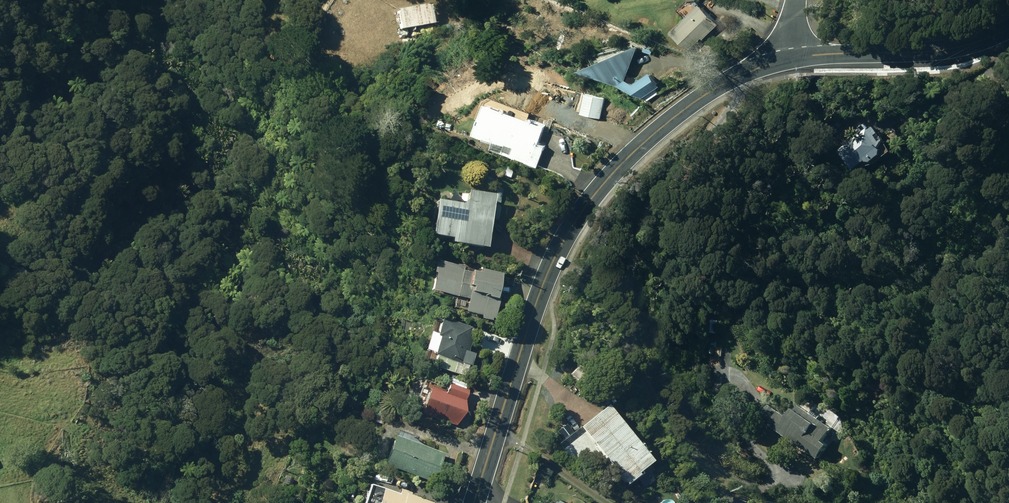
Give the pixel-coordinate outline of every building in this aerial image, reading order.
[(673,31),(690,50),(704,36),(706,38),(723,22),(704,3),(673,31)] [(398,12),(401,28),(433,23),(430,7),(398,12)] [(636,82),(627,79),(618,86),(645,96),(664,84),(655,71),(636,82)] [(583,113),(603,117),(607,97),(587,93),(583,113)] [(493,148),(540,166),(549,142),(543,139),(549,125),(489,102),(477,133),(496,140),(493,148)] [(844,147),(860,168),(873,157),(880,159),(889,151),(889,146),(888,144),(889,137),(879,123),(874,127),(873,126),(844,147)] [(451,241),(487,246),(495,192),(467,189),(466,199),(462,201),(436,198),(431,233),(452,236),(451,241)] [(481,317),(492,319),(493,317),(495,317),(499,298),(496,297),(501,272),(481,268),(480,271),(464,268),(464,265),(438,259),(431,289),(468,298),(466,311),(482,315),(481,317)] [(434,364),(454,370),(457,361),(461,363),(461,361),(471,365),(475,353),(465,349),(472,326),(441,317),(437,334),(440,335),(434,353),(437,354),(434,364)] [(422,412),(457,424),(466,399),(431,386),(422,412)] [(788,432),(822,456),(833,441),(828,438),(836,425),(822,416),(825,413),(817,407),(815,411),(802,402),(798,408),(797,407),(793,414),(784,408),(783,409),(771,400),(753,426),(779,444),(788,432)] [(605,458),(627,485),(643,472),(642,470),(653,461),(608,403),(579,426),(583,431),(563,447),(585,475),(605,458)] [(384,464),(434,481),(444,453),(393,435),(384,464)] [(433,502),(410,494),(411,492),(400,488),(398,494),(382,489),(378,502),(433,502)]
